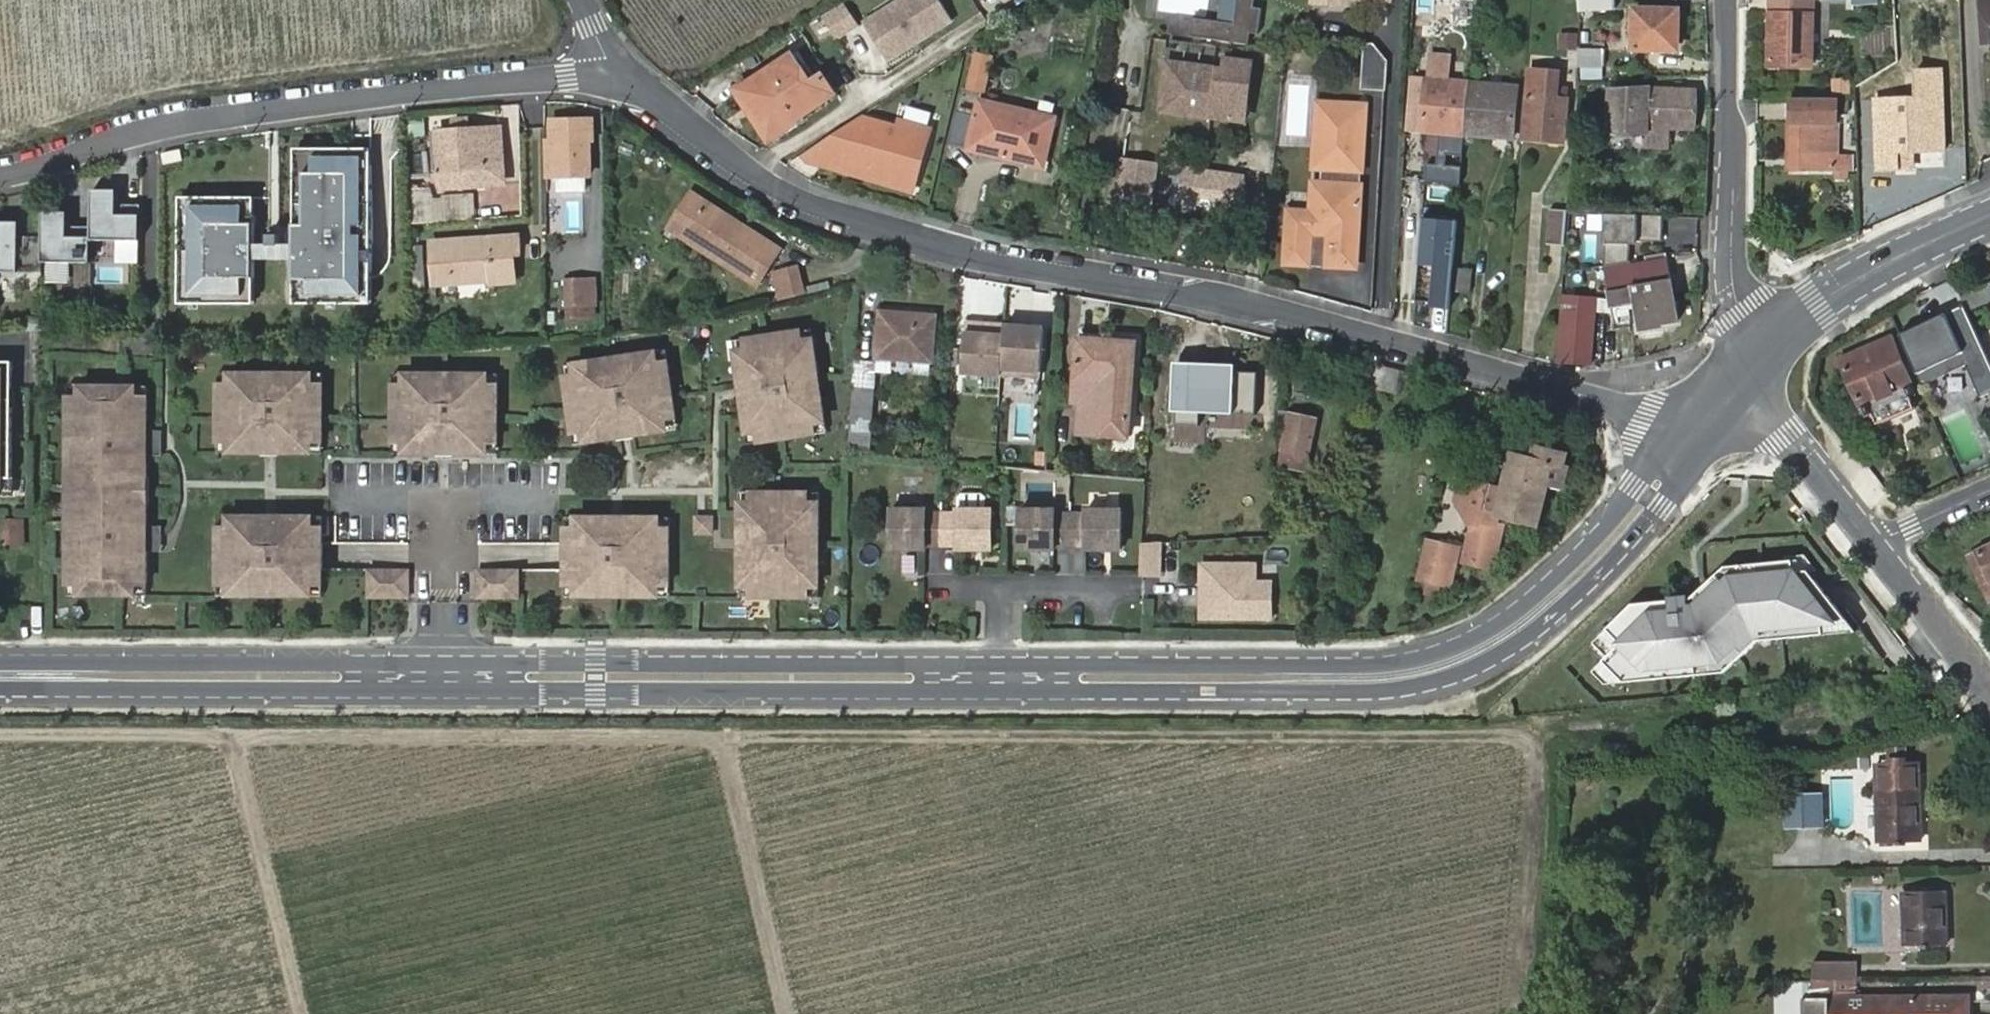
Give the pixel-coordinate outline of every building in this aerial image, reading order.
[(862,20),(889,63),(955,21),(942,0),(894,0),(862,20)] [(1190,16),(1188,34),(1247,40),(1248,24),(1257,25),(1259,5),(1251,4),(1251,0),(1240,0),(1238,21),(1190,16)] [(1444,23),(1470,25),(1471,0),(1446,0),(1444,23)] [(1615,0),(1579,0),(1579,11),(1615,9),(1615,0)] [(1769,1),(1769,66),(1824,66),(1824,43),(1814,43),(1814,0),(1769,1)] [(845,2),(823,16),(839,40),(861,26),(845,2)] [(1978,2),(1980,45),(1989,44),(1989,2),(1978,2)] [(1634,10),(1633,51),(1677,51),(1679,11),(1634,10)] [(1368,42),(1366,83),(1386,84),(1388,60),(1373,42),(1368,42)] [(1604,50),(1578,49),(1579,71),(1604,71),(1604,50)] [(740,88),(771,136),(834,95),(822,76),(810,83),(792,55),(740,88)] [(1464,136),(1468,83),(1448,81),(1449,57),(1429,55),(1427,79),(1423,132),(1464,136)] [(976,57),(969,87),(982,91),(989,61),(976,57)] [(1224,69),(1215,68),(1209,117),(1232,119),(1234,101),(1247,103),(1252,62),(1225,59),(1224,69)] [(1166,62),(1160,111),(1209,117),(1215,68),(1211,68),(1166,62)] [(1530,71),(1524,139),(1564,143),(1569,89),(1556,88),(1558,73),(1530,71)] [(1874,101),(1876,168),(1896,168),(1896,150),(1944,148),(1942,71),(1917,72),(1918,100),(1874,101)] [(1427,79),(1408,78),(1405,131),(1423,132),(1427,79)] [(1471,84),(1466,136),(1512,139),(1517,87),(1471,84)] [(1649,89),(1612,91),(1611,125),(1647,127),(1646,146),(1666,147),(1667,128),(1695,128),(1696,91),(1649,89)] [(1839,98),(1788,98),(1788,172),(1834,172),(1848,172),(1852,172),(1853,155),(1838,154),(1839,98)] [(951,142),(1044,164),(1054,117),(979,100),(974,118),(957,114),(951,142)] [(1245,121),(1247,103),(1234,101),(1232,119),(1245,121)] [(1365,114),(1325,112),(1322,168),(1341,169),(1340,185),(1321,185),(1319,221),(1289,219),(1286,263),(1308,265),(1309,258),(1328,260),(1328,265),(1355,267),(1360,187),(1356,187),(1357,171),(1361,171),(1365,114)] [(861,117),(823,141),(840,168),(913,188),(928,129),(900,121),(898,127),(861,117)] [(546,140),(547,175),(590,174),(589,140),(594,140),(594,120),(552,121),(552,141),(546,140)] [(439,133),(442,188),(505,184),(502,130),(439,133)] [(370,151),(294,151),(295,257),(295,306),(371,306),(371,276),(370,151)] [(1901,156),(1902,171),(1920,170),(1919,155),(1901,156)] [(1150,166),(1124,161),(1115,219),(1148,225),(1153,200),(1144,198),(1150,166)] [(1186,172),(1177,170),(1173,195),(1182,196),(1186,172)] [(1238,215),(1244,181),(1186,172),(1182,196),(1183,197),(1215,202),(1213,211),(1238,215)] [(434,188),(410,189),(412,222),(435,221),(434,188)] [(140,243),(141,218),(128,218),(116,218),(117,192),(92,192),(92,230),(92,243),(140,243)] [(779,249),(691,193),(668,228),(756,285),(779,249)] [(442,197),(443,221),(476,219),(473,195),(442,197)] [(1171,203),(1181,205),(1183,197),(1182,196),(1173,195),(1171,203)] [(255,200),(179,200),(178,308),(254,308),(254,257),(255,200)] [(1171,203),(1170,212),(1180,214),(1181,205),(1171,203)] [(141,218),(141,206),(129,205),(128,218),(141,218)] [(1548,209),(1545,244),(1563,245),(1567,211),(1548,209)] [(92,243),(92,230),(68,229),(68,215),(43,215),(43,231),(43,244),(43,264),(91,265),(92,243)] [(1606,263),(1634,263),(1635,216),(1606,215),(1606,263)] [(1638,216),(1638,230),(1696,233),(1696,219),(1638,216)] [(43,244),(30,243),(18,243),(19,218),(0,218),(0,268),(43,269),(43,264),(43,244)] [(1456,224),(1422,220),(1417,267),(1436,268),(1432,309),(1447,311),(1456,224)] [(43,244),(43,231),(31,231),(30,243),(43,244)] [(431,240),(434,284),(492,281),(492,283),(515,282),(514,255),(520,254),(519,235),(431,240)] [(423,246),(413,247),(416,292),(425,292),(423,246)] [(1608,271),(1615,310),(1639,306),(1643,333),(1663,330),(1662,324),(1678,322),(1668,263),(1632,269),(1632,267),(1608,271)] [(798,264),(775,269),(781,295),(804,290),(798,264)] [(1471,270),(1456,269),(1453,290),(1470,291),(1471,270)] [(567,280),(567,303),(596,303),(595,279),(567,280)] [(1558,363),(1591,366),(1596,300),(1563,297),(1558,363)] [(596,303),(567,303),(567,319),(596,318),(596,303)] [(1899,334),(1922,386),(1969,366),(1981,394),(1989,391),(1989,364),(1967,310),(1964,305),(1899,334)] [(876,361),(875,371),(930,374),(934,316),(879,311),(876,361)] [(1002,336),(965,332),(960,378),(1000,381),(1000,374),(1040,378),(1044,328),(1003,324),(1002,336)] [(811,330),(800,331),(802,349),(814,347),(811,330)] [(745,357),(734,358),(738,387),(743,417),(744,428),(755,426),(758,443),(815,435),(812,418),(823,416),(814,347),(802,349),(800,331),(743,339),(745,357)] [(1904,399),(1910,412),(1916,409),(1911,397),(1914,395),(1909,383),(1911,382),(1891,337),(1840,359),(1860,405),(1862,404),(1867,416),(1870,415),(1875,426),(1884,422),(1879,409),(1904,399)] [(743,339),(732,341),(734,358),(745,357),(743,339)] [(1078,339),(1074,402),(1081,403),(1080,433),(1130,436),(1135,344),(1078,339)] [(665,351),(648,353),(650,364),(667,362),(665,351)] [(648,353),(579,363),(580,374),(563,376),(568,411),(571,433),(588,430),(590,442),(619,437),(659,432),(658,421),(674,418),(672,397),(667,362),(649,364),(648,353)] [(0,359),(0,492),(14,492),(14,359),(0,359)] [(876,361),(854,359),(852,390),(874,392),(875,371),(876,361)] [(1404,371),(1367,362),(1361,383),(1398,393),(1404,371)] [(579,363),(561,365),(563,376),(580,374),(579,363)] [(1235,365),(1175,364),(1175,414),(1234,415),(1235,365)] [(306,371),(236,371),(236,382),(218,382),(218,421),(218,440),(236,440),(236,451),(306,451),(306,440),(324,440),(324,421),(324,383),(306,382),(306,371)] [(236,371),(218,371),(218,382),(236,382),(236,371)] [(324,371),(306,371),(306,382),(324,383),(324,371)] [(478,371),(409,371),(409,382),(391,382),(391,421),(391,440),(409,440),(409,451),(479,451),(479,440),(496,440),(496,419),(496,382),(478,382),(478,371)] [(409,371),(391,371),(391,382),(409,382),(409,371)] [(496,371),(478,371),(478,382),(496,382),(496,371)] [(137,385),(80,385),(80,396),(68,396),(69,434),(76,434),(76,490),(144,490),(144,477),(149,477),(148,457),(148,425),(148,396),(137,396),(137,385)] [(80,385),(68,385),(68,396),(80,396),(80,385)] [(148,385),(137,385),(137,396),(148,396),(148,385)] [(874,392),(852,390),(849,432),(871,433),(874,392)] [(1884,422),(1910,412),(1904,399),(1879,409),(1884,422)] [(1317,420),(1278,410),(1277,433),(1284,435),(1278,465),(1305,471),(1317,420)] [(823,416),(812,418),(815,435),(826,434),(823,416)] [(674,418),(658,421),(659,432),(676,429),(674,418)] [(755,426),(744,428),(746,445),(758,443),(755,426)] [(588,430),(571,433),(573,444),(590,442),(588,430)] [(871,433),(849,432),(847,453),(869,456),(871,433)] [(236,451),(236,440),(218,440),(218,451),(236,451)] [(324,440),(306,440),(306,451),(324,451),(324,440)] [(409,440),(391,440),(391,451),(409,451),(409,440)] [(496,440),(479,440),(479,451),(496,451),(496,440)] [(1533,446),(1529,458),(1541,461),(1544,448),(1533,446)] [(1541,461),(1529,458),(1511,453),(1502,490),(1462,480),(1457,502),(1471,527),(1462,562),(1492,569),(1505,518),(1538,526),(1550,482),(1560,485),(1568,454),(1544,448),(1541,461)] [(144,490),(76,490),(76,546),(68,546),(68,584),(80,584),(80,595),(119,595),(137,595),(137,584),(148,584),(148,530),(148,515),(149,503),(144,504),(144,490)] [(819,490),(807,491),(807,508),(819,508),(819,490)] [(750,508),(739,508),(739,516),(739,578),(750,578),(750,596),(776,596),(807,596),(807,578),(819,578),(819,544),(819,508),(807,508),(807,491),(773,491),(750,491),(750,508)] [(750,491),(739,491),(739,508),(750,508),(750,491)] [(958,509),(985,509),(985,497),(982,493),(962,493),(958,496),(958,509)] [(925,508),(890,507),(889,547),(924,548),(924,544),(940,544),(941,512),(925,512),(925,508)] [(1055,509),(1019,508),(1019,548),(1054,549),(1054,545),(1069,545),(1070,513),(1054,512),(1055,509)] [(958,509),(956,509),(956,512),(941,512),(940,544),(956,545),(955,548),(991,550),(991,510),(985,509),(958,509)] [(1085,545),(1085,549),(1120,550),(1121,510),(1085,509),(1086,513),(1070,513),(1069,545),(1085,545)] [(306,515),(236,515),(236,526),(218,526),(218,584),(236,584),(236,595),(269,595),(306,595),(305,584),(323,584),(323,569),(323,555),(324,543),(324,527),(306,526),(306,515)] [(236,515),(218,515),(218,526),(236,526),(236,515)] [(323,515),(306,515),(306,526),(324,527),(323,515)] [(651,516),(581,515),(581,526),(564,527),(564,543),(564,556),(564,571),(564,584),(581,584),(581,595),(615,595),(651,596),(651,584),(668,584),(669,527),(651,527),(651,516)] [(581,515),(564,515),(564,527),(581,526),(581,515)] [(669,515),(651,516),(651,527),(669,527),(669,515)] [(712,516),(695,516),(695,531),(712,532),(712,516)] [(22,545),(21,520),(18,521),(10,521),(9,521),(10,546),(22,545)] [(1451,586),(1460,548),(1427,540),(1418,579),(1429,581),(1438,583),(1451,586)] [(1139,575),(1159,575),(1159,543),(1141,545),(1139,575)] [(1966,556),(1989,602),(1989,545),(1966,556)] [(1781,556),(1781,561),(1787,560),(1789,572),(1803,571),(1813,570),(1800,555),(1781,556)] [(1781,561),(1720,567),(1720,576),(1708,588),(1712,593),(1702,603),(1691,605),(1690,599),(1628,606),(1603,631),(1617,645),(1603,658),(1599,663),(1620,684),(1694,676),(1693,664),(1710,662),(1720,673),(1754,641),(1753,629),(1775,627),(1776,639),(1819,634),(1818,622),(1842,619),(1803,571),(1789,572),(1787,560),(1781,561)] [(1255,566),(1200,565),(1199,620),(1271,621),(1271,596),(1255,596),(1255,566)] [(1720,576),(1720,567),(1703,584),(1708,588),(1720,576)] [(409,568),(369,568),(369,595),(409,594),(409,568)] [(518,568),(478,568),(478,594),(518,594),(518,568)] [(750,578),(739,578),(739,596),(750,596),(750,578)] [(819,578),(807,578),(807,596),(819,596),(819,578)] [(1438,583),(1429,581),(1427,592),(1436,595),(1438,583)] [(80,584),(68,584),(68,595),(80,595),(80,584)] [(148,584),(137,584),(137,595),(148,595),(148,584)] [(236,584),(218,584),(219,595),(236,595),(236,584)] [(323,595),(323,584),(305,584),(306,595),(323,595)] [(581,584),(564,584),(564,595),(581,595),(581,584)] [(668,595),(668,584),(651,584),(651,596),(668,595)] [(1818,622),(1819,634),(1851,631),(1842,619),(1818,622)] [(1753,629),(1754,641),(1776,639),(1775,627),(1753,629)] [(1617,645),(1603,631),(1589,645),(1603,658),(1617,645)] [(1693,664),(1694,676),(1720,673),(1710,662),(1693,664)] [(1620,684),(1599,663),(1589,673),(1601,686),(1620,684)] [(1876,768),(1878,844),(1893,844),(1893,849),(1906,848),(1906,843),(1917,843),(1915,768),(1905,767),(1904,763),(1886,764),(1886,768),(1876,768)] [(1819,796),(1785,797),(1785,815),(1796,814),(1797,827),(1820,827),(1819,796)] [(1940,891),(1902,892),(1904,946),(1942,946),(1940,891)] [(1857,961),(1813,962),(1813,979),(1856,979),(1857,961)] [(1856,981),(1812,982),(1813,993),(1856,993),(1856,981)] [(1968,998),(1820,999),(1820,1013),(1969,1013),(1968,998)] [(1803,1000),(1803,1013),(1820,1013),(1820,999),(1803,1000)]
